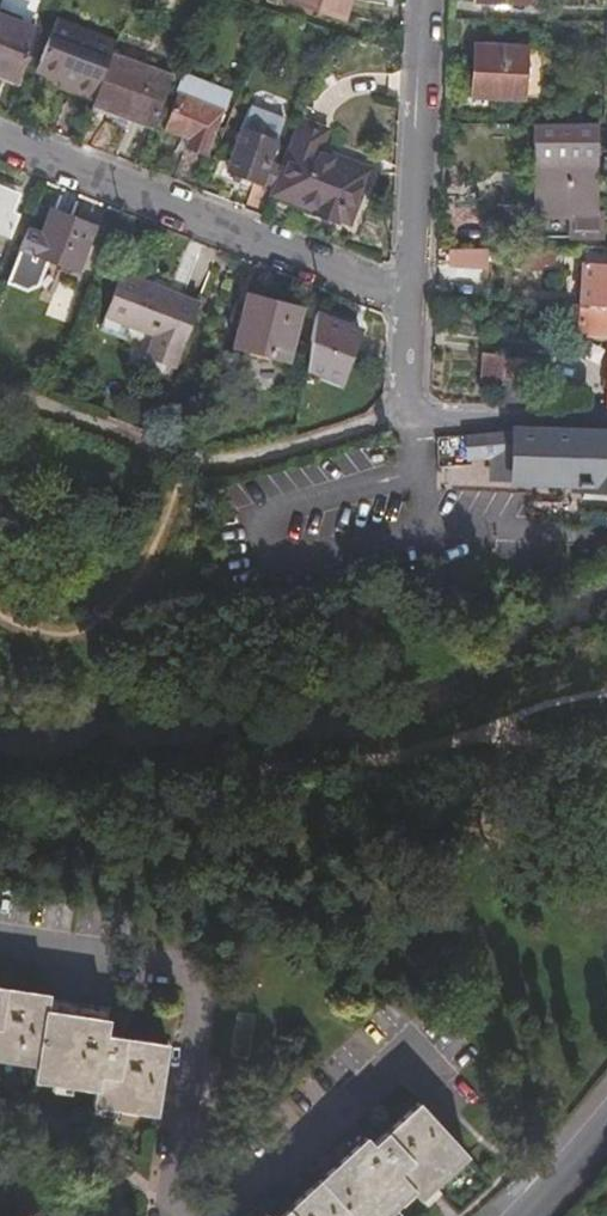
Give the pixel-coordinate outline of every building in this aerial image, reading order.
[(359,0),(299,0),(297,6),(350,26),(359,0)] [(21,81),(41,30),(0,13),(0,74),(21,81)] [(55,15),(36,68),(62,78),(76,84),(74,90),(97,99),(115,52),(120,39),(55,15)] [(531,46),(480,43),(478,94),(529,97),(531,46)] [(96,103),(158,127),(177,75),(115,52),(97,99),(96,103)] [(171,178),(193,187),(231,89),(187,72),(167,127),(188,135),(171,178)] [(76,84),(62,78),(60,85),(74,90),(76,84)] [(246,207),(266,215),(277,187),(286,163),(274,159),(283,138),(279,136),(284,124),(256,113),(251,125),(247,124),(231,169),(258,180),(246,207)] [(595,120),(545,120),(543,206),(525,205),(525,228),(569,230),(569,236),(601,237),(602,211),(594,211),(595,120)] [(286,163),(277,187),(317,203),(315,207),(339,216),(341,211),(350,215),(369,164),(337,152),(334,157),(315,150),(323,130),(301,121),(286,163)] [(0,188),(0,230),(10,234),(17,216),(10,213),(17,195),(0,188)] [(50,209),(42,229),(29,225),(8,280),(27,288),(38,285),(49,257),(78,268),(94,226),(50,209)] [(520,247),(450,244),(449,264),(519,267),(520,247)] [(606,260),(606,266),(582,266),(580,334),(606,336),(606,260)] [(123,275),(107,317),(154,336),(147,355),(175,366),(199,304),(123,275)] [(290,359),(304,306),(250,292),(237,345),(290,359)] [(317,310),(308,367),(341,382),(362,329),(348,323),(351,316),(330,308),(327,315),(317,310)] [(154,336),(107,317),(103,329),(134,342),(126,366),(169,383),(175,366),(147,355),(154,336)] [(484,384),(504,385),(506,357),(486,356),(484,384)] [(504,385),(502,406),(532,405),(535,359),(506,356),(506,357),(504,385)] [(597,430),(487,433),(487,493),(532,493),(606,492),(606,430),(597,430)] [(154,1114),(166,1044),(103,1034),(106,1020),(48,1010),(51,992),(0,983),(0,1055),(38,1062),(35,1078),(94,1089),(92,1104),(154,1114)] [(460,1146),(411,1097),(365,1141),(353,1129),(265,1215),(253,1202),(238,1215),(364,1215),(402,1180),(414,1190),(460,1146)]
